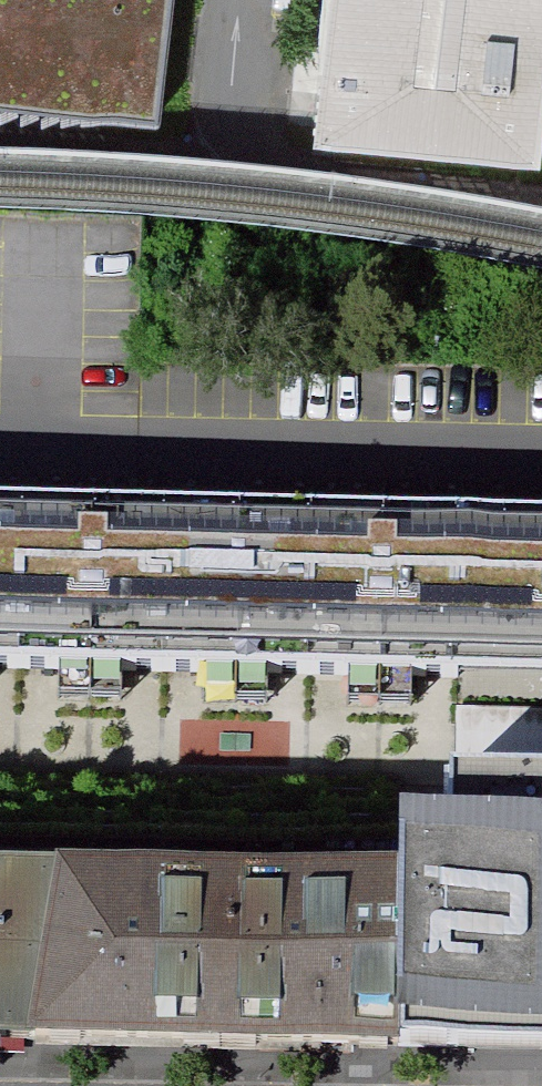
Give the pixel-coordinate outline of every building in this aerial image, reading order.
[(158,112),(170,0),(0,0),(0,95),(158,112)] [(317,117),(534,141),(541,73),(541,0),(330,0),(317,117)] [(0,156),(0,207),(114,207),(114,156),(0,156)] [(26,669),(29,512),(0,511),(0,669),(26,669)] [(174,515),(29,512),(26,669),(171,672),(174,515)] [(174,515),(171,672),(318,675),(321,518),(174,515)] [(469,521),(321,518),(318,675),(466,678),(469,521)] [(466,678),(541,680),(541,523),(469,521),(466,678)] [(465,790),(465,829),(414,828),(414,877),(412,1031),(541,1033),(541,791),(465,790)] [(222,1045),(227,872),(42,874),(42,1043),(222,1045)] [(414,877),(227,872),(222,1045),(408,1050),(412,1031),(414,877)] [(42,874),(0,873),(0,1043),(42,1043),(42,874)]
